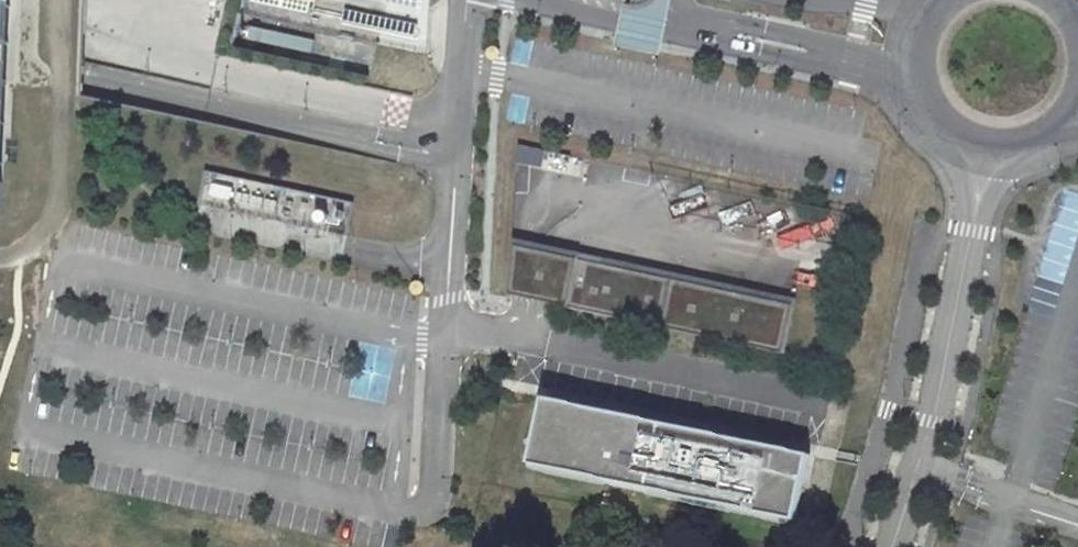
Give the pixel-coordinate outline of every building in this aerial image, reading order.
[(8,208),(9,178),(4,176),(10,0),(0,0),(0,206),(8,208)] [(4,176),(9,178),(13,81),(16,0),(10,0),(4,176)] [(234,47),(369,76),(377,45),(425,53),(428,9),(429,0),(245,0),(234,47)] [(650,2),(647,4),(644,6),(640,7),(636,7),(632,7),(633,2),(628,1),(623,25),(619,44),(618,51),(657,59),(659,52),(661,34),(669,0),(652,0),(650,2)] [(518,146),(517,163),(542,168),(546,151),(518,146)] [(797,299),(512,237),(509,295),(559,306),(567,268),(568,266),(569,263),(571,261),(573,259),(576,257),(578,256),(581,255),(584,255),(587,255),(590,256),(593,257),(596,259),(598,261),(600,263),(601,266),(602,269),(602,272),(602,274),(602,275),(615,278),(618,267),(739,293),(728,342),(785,355),(797,299)] [(568,266),(567,268),(559,306),(728,342),(739,293),(618,267),(615,278),(602,275),(602,274),(602,272),(602,269),(601,266),(600,263),(598,261),(596,259),(593,257),(590,256),(587,255),(584,255),(581,255),(578,256),(576,257),(573,259),(571,261),(569,263),(568,266)] [(544,397),(529,463),(795,520),(809,454),(544,397)]
